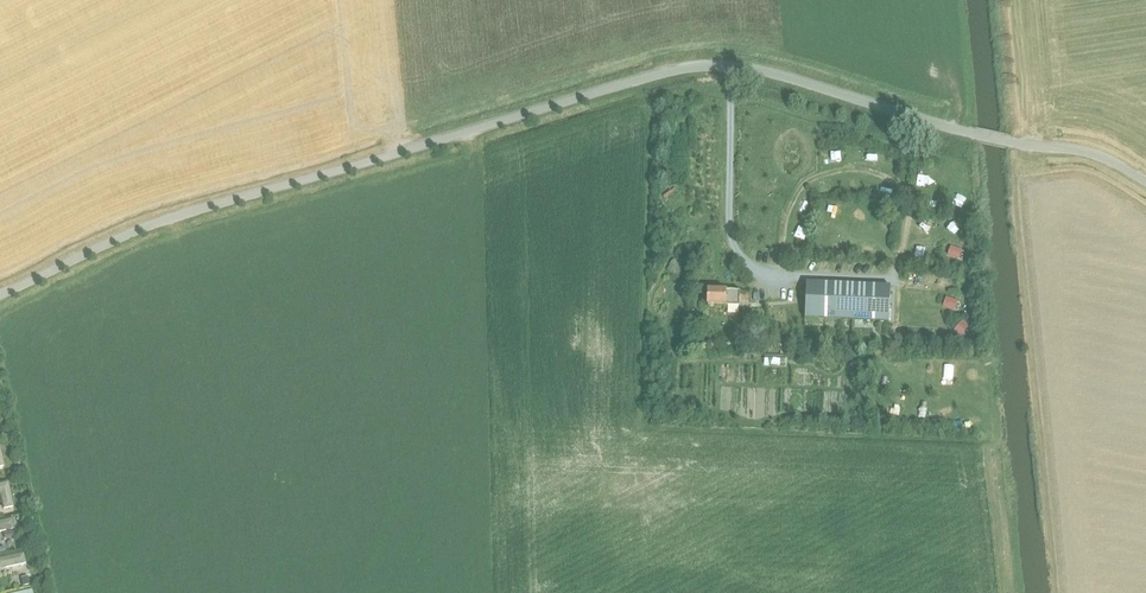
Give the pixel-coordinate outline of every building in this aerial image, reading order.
[(951,248),(948,256),(959,260),(962,252),(951,248)] [(890,287),(806,283),(805,319),(888,323),(890,287)] [(739,292),(708,291),(707,306),(739,307),(739,303),(748,303),(749,293),(739,293),(739,292)] [(946,298),(942,307),(952,310),(955,301),(946,298)] [(773,334),(774,314),(766,314),(765,333),(773,334)] [(961,322),(954,331),(960,336),(968,327),(961,322)] [(1,510),(11,507),(6,483),(0,484),(0,506),(1,510)] [(28,580),(20,582),(22,588),(30,587),(28,580)]
